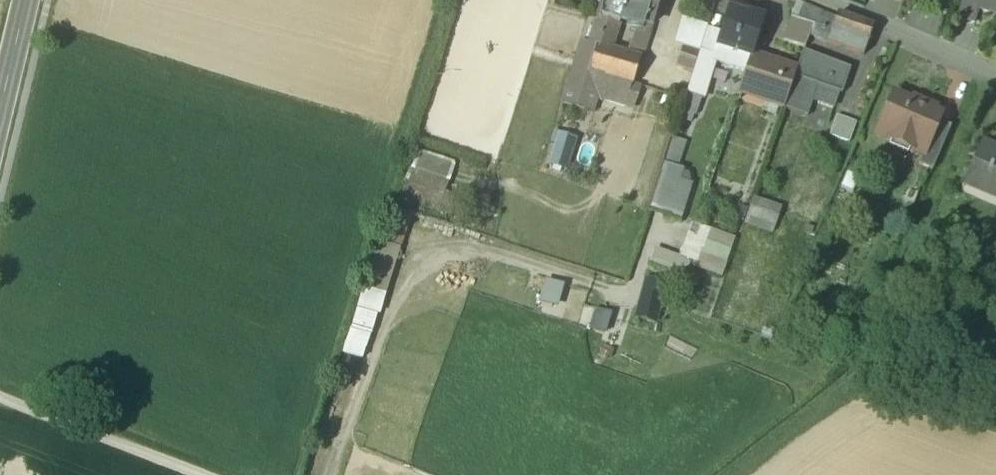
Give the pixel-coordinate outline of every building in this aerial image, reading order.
[(598,18),(619,25),(622,16),(652,26),(660,0),(603,0),(598,18)] [(935,4),(933,12),(946,16),(951,0),(936,0),(935,4)] [(978,0),(964,0),(959,19),(975,24),(979,11),(981,1),(978,0)] [(981,1),(979,11),(995,16),(995,0),(978,0),(981,1)] [(836,19),(798,3),(792,18),(815,26),(810,36),(864,56),(874,29),(838,15),(836,19)] [(765,21),(729,10),(716,48),(753,60),(754,56),(765,21)] [(619,25),(598,18),(589,44),(589,46),(596,48),(596,49),(609,52),(612,42),(614,43),(619,25)] [(815,26),(792,18),(785,41),(805,48),(810,36),(815,26)] [(646,45),(633,40),(627,57),(626,58),(640,62),(640,63),(646,45)] [(583,42),(569,89),(564,104),(593,113),(598,98),(582,94),(588,73),(596,49),(596,48),(589,46),(589,44),(583,42)] [(700,52),(684,46),(677,65),(694,72),(700,52)] [(609,52),(596,49),(588,73),(632,86),(633,87),(640,63),(640,62),(626,58),(627,57),(612,53),(609,52)] [(851,70),(804,52),(797,70),(784,108),(807,117),(813,101),(818,86),(838,93),(842,94),(851,70)] [(715,57),(702,53),(694,80),(707,84),(715,57)] [(797,70),(754,56),(753,60),(741,94),(784,109),(784,108),(797,70)] [(632,86),(588,73),(582,94),(598,98),(625,106),(632,86)] [(838,93),(818,86),(813,101),(833,108),(838,93)] [(919,107),(893,96),(886,113),(889,114),(881,131),(913,144),(910,149),(923,155),(925,155),(934,134),(930,132),(935,120),(937,117),(932,115),(934,112),(920,105),(919,107)] [(857,123),(837,116),(830,135),(850,142),(857,123)] [(951,127),(935,120),(930,132),(934,134),(925,155),(923,155),(919,165),(932,171),(951,127)] [(572,148),(558,144),(552,164),(555,165),(563,168),(566,168),(572,148)] [(981,144),(965,180),(995,193),(995,150),(981,144)] [(447,192),(457,161),(421,149),(403,205),(453,221),(461,197),(447,192)] [(684,171),(665,164),(650,209),(681,220),(693,186),(682,181),(684,171)] [(563,168),(555,165),(553,174),(561,176),(563,168)] [(781,209),(754,199),(744,223),(772,234),(781,209)] [(370,359),(413,218),(397,213),(353,354),(370,359)] [(722,278),(735,239),(693,223),(680,257),(655,249),(650,263),(683,276),(687,276),(690,268),(722,278)] [(637,316),(657,321),(666,280),(647,276),(637,316)] [(561,306),(568,283),(548,278),(542,301),(561,306)]
